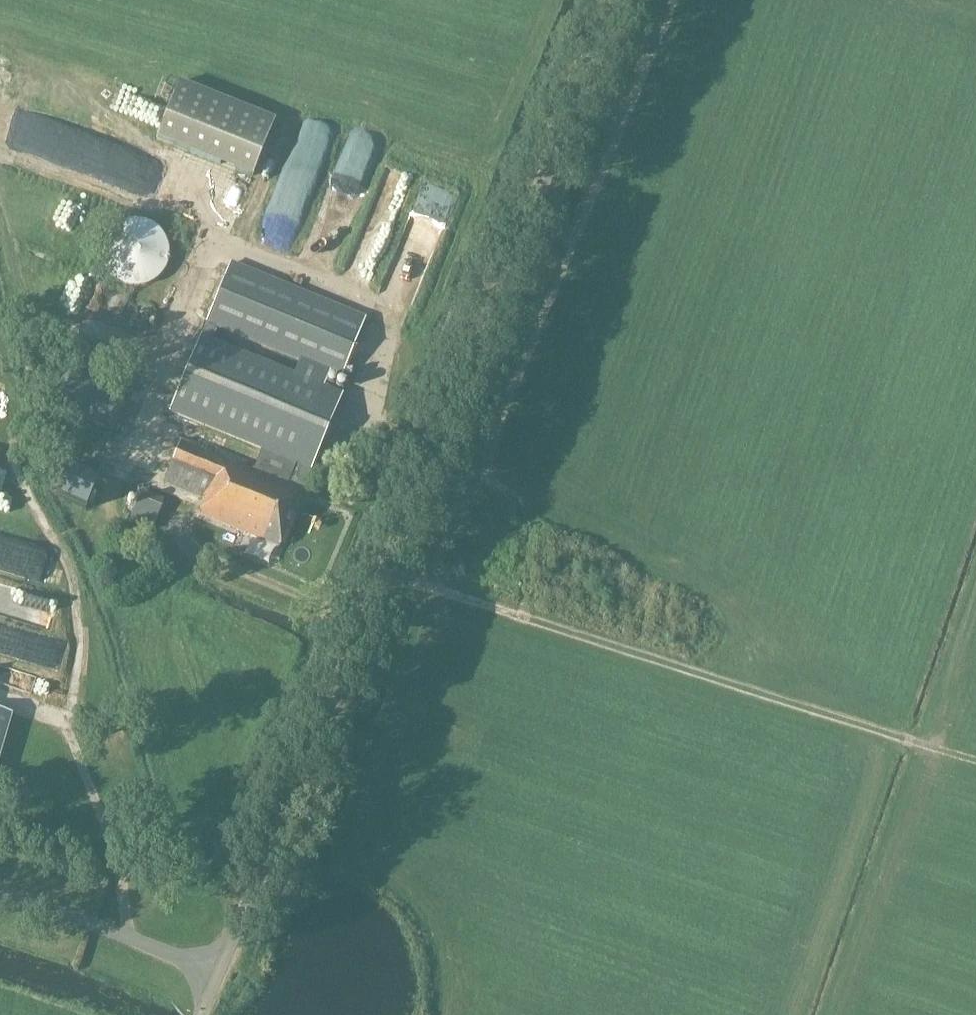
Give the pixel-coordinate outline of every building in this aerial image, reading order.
[(274,120),(179,82),(157,138),(252,177),(274,120)] [(343,128),(313,117),(270,234),(300,245),(343,128)] [(79,155),(86,131),(45,120),(38,143),(79,155)] [(359,130),(319,244),(348,254),(388,140),(359,130)] [(388,188),(405,192),(412,165),(395,161),(388,188)] [(428,218),(441,226),(463,191),(440,176),(427,197),(437,203),(428,218)] [(137,219),(134,220),(128,220),(127,221),(118,224),(110,230),(105,239),(102,249),(102,252),(102,259),(103,262),(105,269),(106,269),(110,275),(111,277),(114,279),(119,282),(120,283),(125,285),(129,286),(131,286),(137,287),(139,287),(145,285),(149,284),(155,280),(158,278),(164,270),(168,261),(168,257),(169,251),(168,246),(167,241),(165,238),(162,233),(162,232),(157,228),(155,226),(152,224),(147,222),(147,221),(141,220),(137,219)] [(339,379),(364,320),(230,265),(206,324),(205,323),(169,412),(295,464),(286,486),(234,464),(239,453),(206,440),(202,451),(181,442),(164,484),(205,501),(199,514),(279,547),(302,491),(341,396),(211,343),(217,328),(339,379)] [(56,411),(113,431),(125,397),(68,376),(56,411)] [(99,481),(70,470),(59,499),(87,510),(99,481)] [(164,501),(142,492),(129,521),(151,531),(164,501)] [(45,646),(51,626),(0,610),(0,632),(45,646)] [(0,717),(0,751),(9,720),(0,717)]
